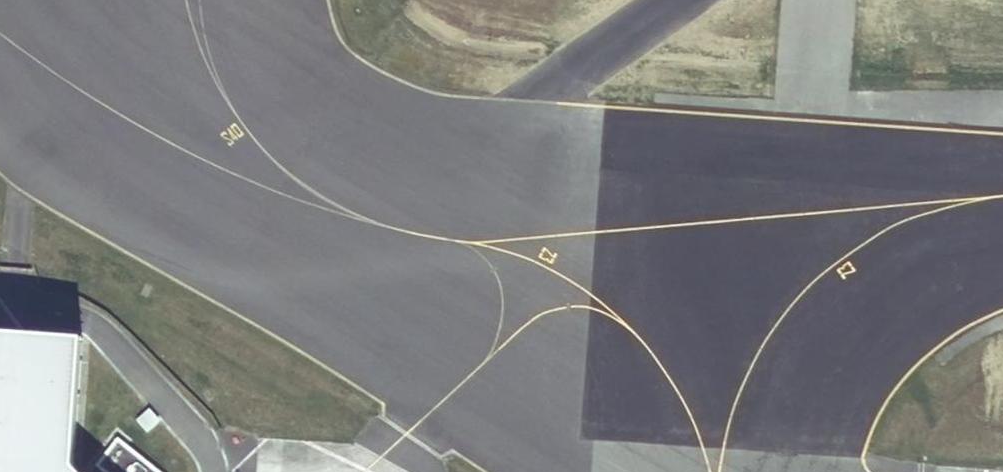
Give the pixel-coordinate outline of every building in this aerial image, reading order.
[(0,333),(0,471),(75,471),(72,469),(78,340),(0,333)]
